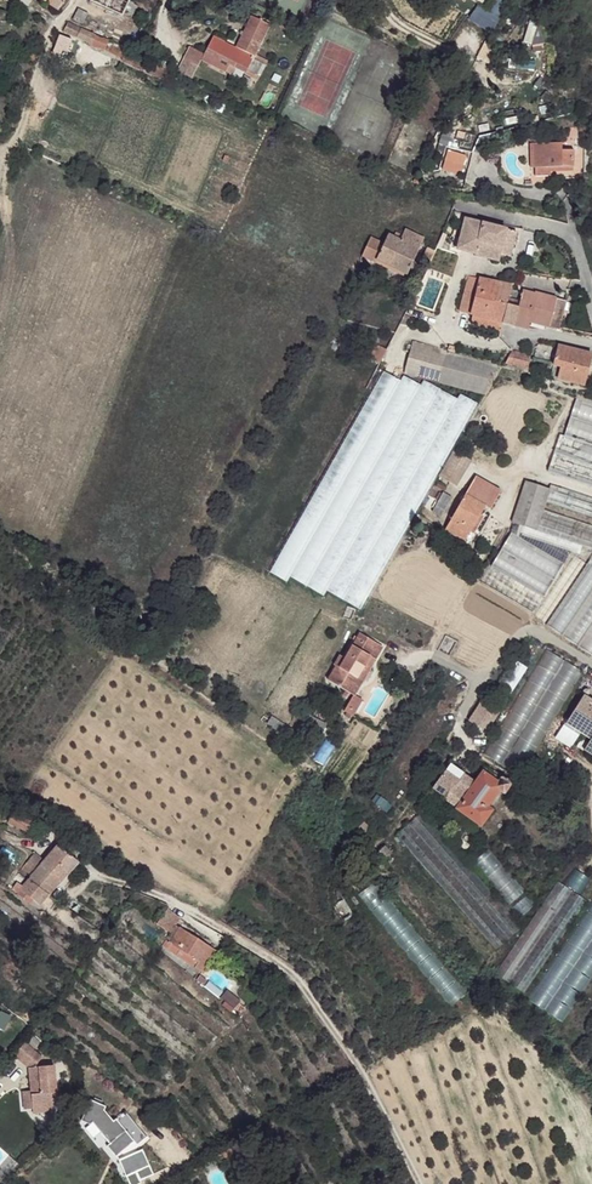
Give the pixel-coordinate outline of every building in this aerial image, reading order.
[(58,10),(65,0),(42,0),(58,10)] [(90,1),(123,17),(131,0),(91,0),(90,1)] [(89,4),(84,1),(81,9),(89,12),(92,5),(89,4)] [(256,18),(236,52),(241,55),(242,54),(255,60),(274,28),(256,18)] [(71,23),(69,22),(64,31),(168,80),(172,72),(135,55),(136,53),(71,23)] [(69,40),(58,35),(52,53),(61,54),(64,49),(66,50),(69,40)] [(236,52),(213,40),(203,57),(202,61),(225,73),(229,66),(234,69),(241,55),(236,52)] [(38,47),(33,45),(28,59),(34,60),(38,47)] [(203,57),(190,49),(182,63),(196,71),(202,61),(203,57)] [(255,60),(242,54),(241,55),(234,69),(247,76),(248,73),(255,60)] [(265,66),(255,60),(248,73),(258,78),(265,66)] [(532,162),(539,163),(540,149),(560,149),(560,143),(533,141),(532,162)] [(560,149),(540,149),(539,163),(539,167),(570,167),(570,150),(560,149)] [(466,155),(448,150),(445,160),(463,165),(466,155)] [(463,165),(445,160),(442,171),(460,176),(463,165)] [(464,217),(456,247),(475,252),(475,254),(496,258),(497,253),(503,228),(464,217)] [(504,226),(503,228),(497,253),(508,256),(515,229),(504,226)] [(395,239),(387,235),(375,259),(406,274),(423,240),(405,231),(403,236),(398,234),(395,239)] [(433,250),(425,248),(422,256),(431,258),(433,250)] [(467,274),(465,279),(457,311),(466,313),(473,315),(489,319),(494,300),(498,282),(467,274)] [(511,286),(498,282),(494,300),(506,303),(511,286)] [(520,291),(519,298),(552,306),(554,298),(533,292),(532,294),(520,291)] [(516,305),(506,303),(501,322),(524,329),(526,322),(545,327),(552,306),(519,298),(516,305)] [(562,301),(554,298),(552,306),(560,309),(562,301)] [(506,303),(494,300),(489,319),(499,322),(501,322),(506,303)] [(560,309),(552,306),(545,327),(556,329),(561,309),(560,309)] [(489,319),(473,315),(471,324),(496,331),(499,322),(489,319)] [(445,344),(410,337),(408,347),(443,355),(444,352),(445,344)] [(377,363),(385,349),(375,344),(367,358),(377,363)] [(559,347),(555,358),(553,366),(561,369),(557,379),(584,387),(591,358),(591,356),(559,347)] [(481,393),(487,370),(492,371),(494,366),(444,352),(443,355),(437,380),(481,393)] [(528,356),(508,352),(504,363),(526,369),(528,356)] [(555,358),(535,352),(535,360),(553,366),(555,358)] [(561,369),(553,366),(550,376),(557,379),(561,369)] [(382,370),(267,570),(284,580),(288,574),(399,379),(382,370)] [(419,383),(402,374),(399,379),(288,574),(304,584),(419,383)] [(421,378),(419,383),(304,584),(321,594),(326,586),(439,388),(421,378)] [(455,397),(439,388),(326,586),(342,595),(455,397)] [(474,402),(458,392),(455,397),(342,595),(359,605),(474,402)] [(582,397),(567,423),(582,433),(591,415),(591,400),(582,397)] [(573,444),(562,439),(550,474),(561,478),(573,444)] [(459,446),(444,472),(454,480),(470,454),(459,446)] [(579,446),(566,479),(582,485),(591,450),(591,449),(579,446)] [(479,474),(469,492),(488,505),(493,508),(503,490),(479,474)] [(554,492),(531,482),(524,496),(514,522),(538,532),(546,512),(549,505),(554,492)] [(556,487),(554,492),(549,505),(591,523),(591,502),(556,487)] [(455,496),(447,490),(434,508),(443,514),(455,496)] [(488,505),(469,492),(448,526),(466,538),(488,505)] [(546,512),(538,532),(581,550),(591,534),(591,531),(546,512)] [(563,567),(514,532),(503,548),(553,583),(563,567)] [(581,550),(591,555),(591,534),(581,550)] [(553,583),(503,548),(492,565),(542,599),(553,583)] [(544,628),(576,651),(591,627),(591,559),(544,628)] [(382,645),(360,632),(345,656),(341,654),(336,663),(337,665),(328,679),(347,690),(370,654),(375,657),(382,645)] [(543,649),(483,754),(520,775),(580,670),(543,649)] [(375,657),(370,654),(347,690),(353,694),(375,657)] [(360,699),(353,694),(343,708),(351,714),(360,699)] [(584,695),(567,723),(591,739),(585,750),(591,755),(591,700),(584,695)] [(491,709),(479,700),(468,716),(479,725),(491,709)] [(325,726),(319,721),(309,716),(303,722),(316,735),(325,726)] [(461,775),(447,765),(431,785),(443,795),(442,797),(478,825),(489,811),(485,807),(497,791),(501,795),(507,787),(485,770),(474,783),(462,774),(461,775)] [(39,822),(14,811),(12,813),(9,822),(31,832),(33,826),(37,827),(39,822)] [(466,863),(420,814),(396,836),(498,949),(522,927),(466,863)] [(35,853),(21,872),(31,881),(38,873),(58,888),(79,862),(72,855),(60,846),(46,863),(35,853)] [(390,856),(384,847),(380,850),(378,853),(383,861),(390,856)] [(523,909),(532,900),(485,852),(476,861),(523,909)] [(23,891),(42,908),(50,897),(58,888),(38,873),(31,881),(23,891)] [(363,891),(453,1003),(465,994),(374,882),(363,891)] [(557,882),(498,972),(527,991),(587,898),(565,884),(557,882)] [(19,888),(15,893),(39,911),(42,908),(23,891),(19,888)] [(581,927),(591,933),(591,906),(581,927)] [(165,911),(156,926),(169,933),(174,925),(178,918),(165,911)] [(169,933),(160,948),(204,972),(221,943),(178,918),(174,925),(169,933)] [(230,987),(226,994),(241,1003),(246,996),(230,987)] [(21,1045),(11,1057),(27,1070),(30,1094),(33,1116),(52,1114),(51,1094),(54,1094),(51,1067),(35,1069),(34,1065),(39,1059),(21,1045)] [(30,1094),(23,1095),(25,1113),(32,1111),(30,1094)] [(107,1105),(91,1100),(83,1121),(93,1125),(96,1123),(105,1132),(107,1130),(117,1141),(112,1146),(122,1157),(140,1140),(143,1143),(151,1134),(125,1109),(116,1119),(106,1109),(107,1105)] [(150,1147),(126,1160),(135,1176),(159,1163),(150,1147)]
